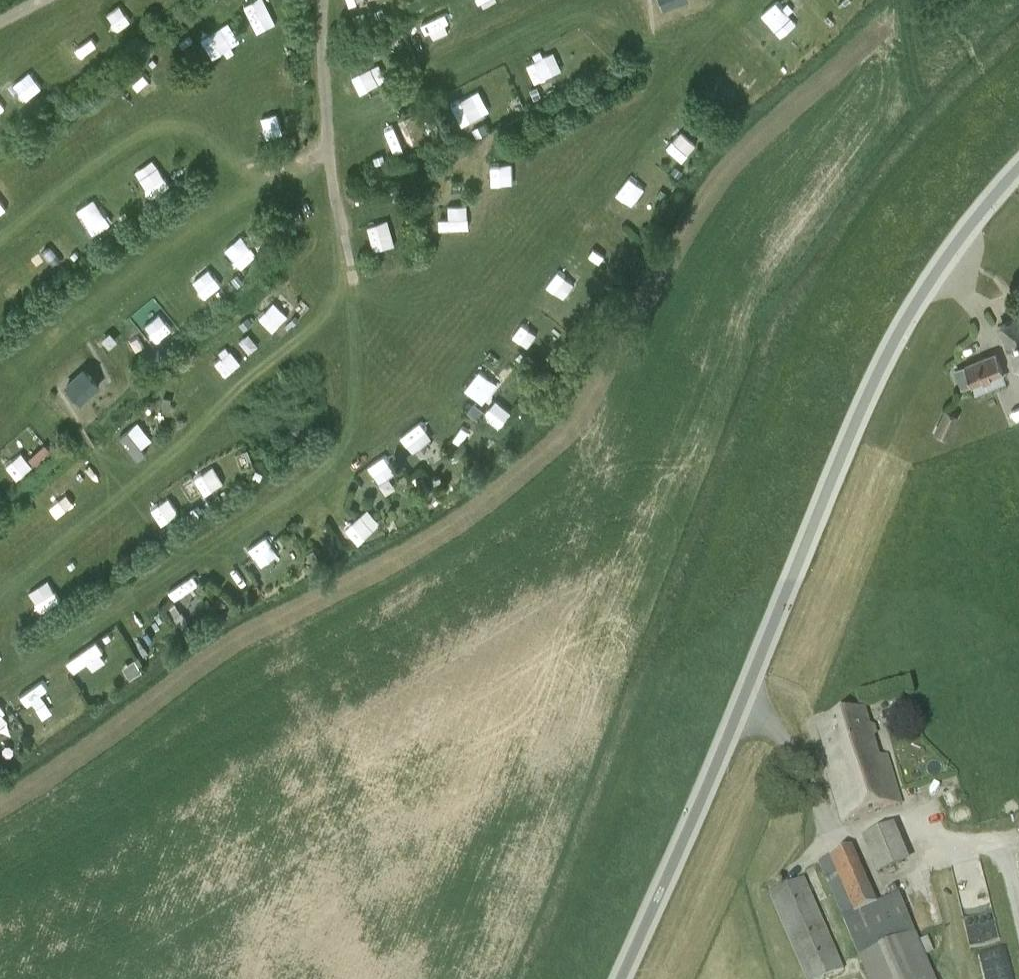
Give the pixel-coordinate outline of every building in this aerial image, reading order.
[(370,6),(368,0),(335,0),(338,13),(370,6)] [(433,42),(457,32),(448,9),(424,19),(433,42)] [(365,14),(356,17),(358,24),(367,21),(365,14)] [(358,70),(365,87),(392,76),(385,59),(358,70)] [(407,119),(381,125),(388,152),(413,146),(407,119)] [(477,137),(488,132),(483,123),(472,128),(477,137)] [(294,136),(287,138),(289,145),(296,143),(294,136)] [(383,154),(373,157),(376,163),(385,160),(383,154)] [(678,176),(682,170),(675,166),(671,171),(678,176)] [(150,196),(166,184),(154,168),(138,180),(150,196)] [(667,193),(661,189),(657,194),(663,198),(667,193)] [(8,212),(0,197),(0,216),(8,212)] [(448,216),(437,217),(438,228),(471,227),(470,206),(448,206),(448,216)] [(365,226),(373,250),(384,246),(375,222),(365,226)] [(241,271),(258,256),(240,236),(223,251),(241,271)] [(192,277),(202,295),(220,284),(210,267),(192,277)] [(1000,324),(1016,362),(1018,361),(1018,365),(1018,316),(1000,324)] [(996,352),(964,365),(954,369),(961,387),(1003,371),(996,352)] [(461,387),(478,401),(500,375),(482,361),(461,387)] [(84,368),(67,384),(81,399),(99,383),(84,368)] [(170,406),(171,397),(163,396),(161,405),(170,406)] [(944,408),(933,433),(947,440),(959,415),(944,408)] [(134,420),(115,436),(132,456),(151,439),(134,420)] [(33,452),(44,441),(29,427),(19,439),(33,452)] [(47,452),(51,449),(45,443),(41,446),(47,452)] [(195,516),(203,510),(199,503),(190,509),(195,516)] [(314,564),(320,561),(313,549),(308,553),(314,564)] [(173,601),(164,606),(167,612),(176,606),(173,601)] [(100,653),(103,650),(97,640),(67,661),(73,671),(87,662),(92,669),(105,660),(100,653)] [(841,718),(872,815),(903,806),(888,756),(880,759),(866,710),(841,718)] [(842,824),(872,815),(841,718),(816,725),(830,773),(827,773),(842,824)] [(910,864),(894,828),(862,842),(878,878),(910,864)] [(819,864),(868,978),(934,978),(899,897),(878,906),(853,849),(819,864)] [(845,971),(804,880),(769,895),(806,978),(827,978),(845,971)] [(988,978),(1007,978),(1002,952),(984,955),(988,978)]
